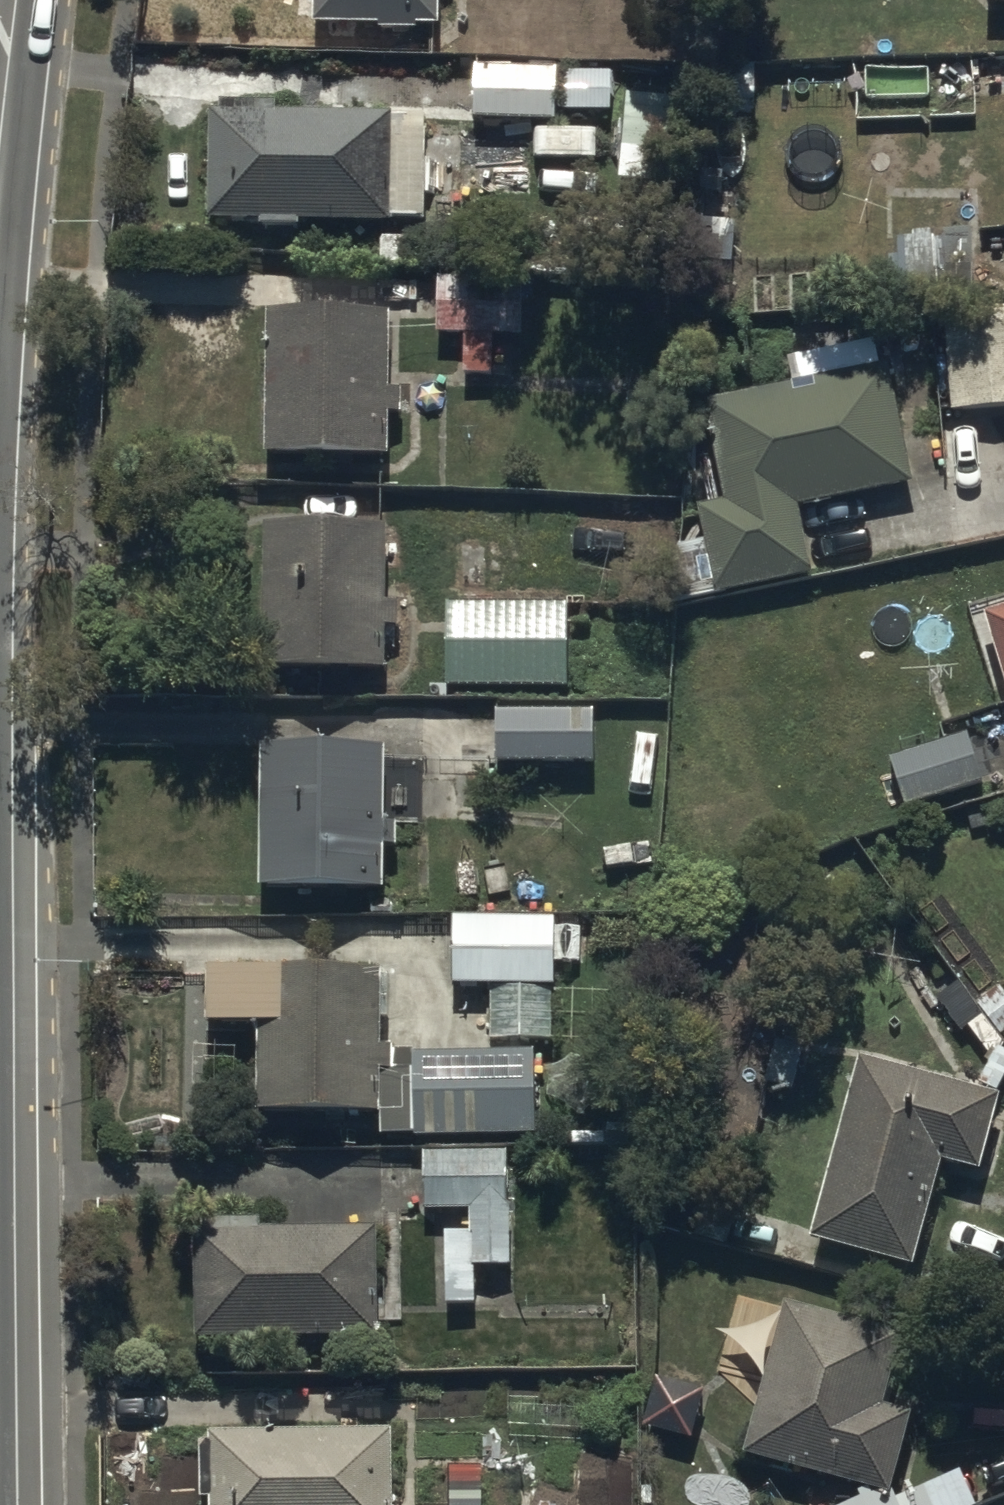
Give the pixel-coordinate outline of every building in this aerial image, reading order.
[(315,22),(379,22),(379,28),(416,28),(416,22),(438,22),(438,0),(315,0),(315,22)] [(557,65),(477,65),(474,64),(473,119),(555,120),(556,109),(612,110),(613,71),(557,70),(557,65)] [(392,111),(212,107),(209,218),(260,220),(260,225),(300,226),(300,218),(379,220),(379,266),(419,266),(419,221),(425,221),(427,129),(392,129),(392,111)] [(523,275),(437,275),(437,332),(466,332),(466,374),(494,374),(494,335),(523,335),(523,275)] [(944,310),(953,413),(1003,408),(1003,304),(944,310)] [(390,308),(268,307),(267,451),(389,452),(390,413),(403,413),(403,386),(390,386),(390,308)] [(793,383),(709,403),(704,404),(727,498),(698,505),(712,563),(687,569),(695,600),(815,571),(803,505),(915,478),(888,363),(881,365),(874,334),(786,355),(793,383)] [(387,524),(265,522),(264,664),(387,666),(388,622),(400,622),(400,598),(386,598),(387,524)] [(446,603),(445,685),(568,685),(568,603),(446,603)] [(1003,665),(1003,604),(987,610),(1003,665)] [(594,707),(496,709),(497,763),(595,762),(594,707)] [(983,783),(968,732),(891,755),(906,806),(983,783)] [(387,742),(262,740),(260,887),(384,889),(385,846),(396,846),(396,820),(385,820),(387,742)] [(557,983),(557,916),(451,915),(452,984),(490,984),(489,1037),(551,1038),(552,983),(557,983)] [(382,965),(206,962),(205,1022),(256,1022),(254,1112),(382,1112),(380,1068),(393,1068),(393,1041),(381,1041),(382,965)] [(535,1048),(412,1050),(413,1084),(404,1084),(404,1112),(411,1112),(412,1134),(537,1131),(535,1048)] [(1002,1093),(859,1055),(812,1236),(915,1263),(943,1159),(982,1169),(1002,1093)] [(508,1202),(507,1151),(423,1152),(424,1211),(468,1210),(468,1232),(444,1232),(445,1306),(475,1305),(474,1265),(511,1265),(510,1202),(508,1202)] [(377,1226),(259,1227),(259,1217),(205,1218),(205,1232),(196,1232),(197,1340),(288,1340),(288,1337),(378,1336),(377,1226)] [(903,1333),(786,1300),(744,1454),(890,1493),(912,1412),(884,1405),(903,1333)] [(210,1504),(393,1504),(391,1427),(211,1432),(211,1439),(198,1439),(200,1498),(210,1498),(210,1504)]
